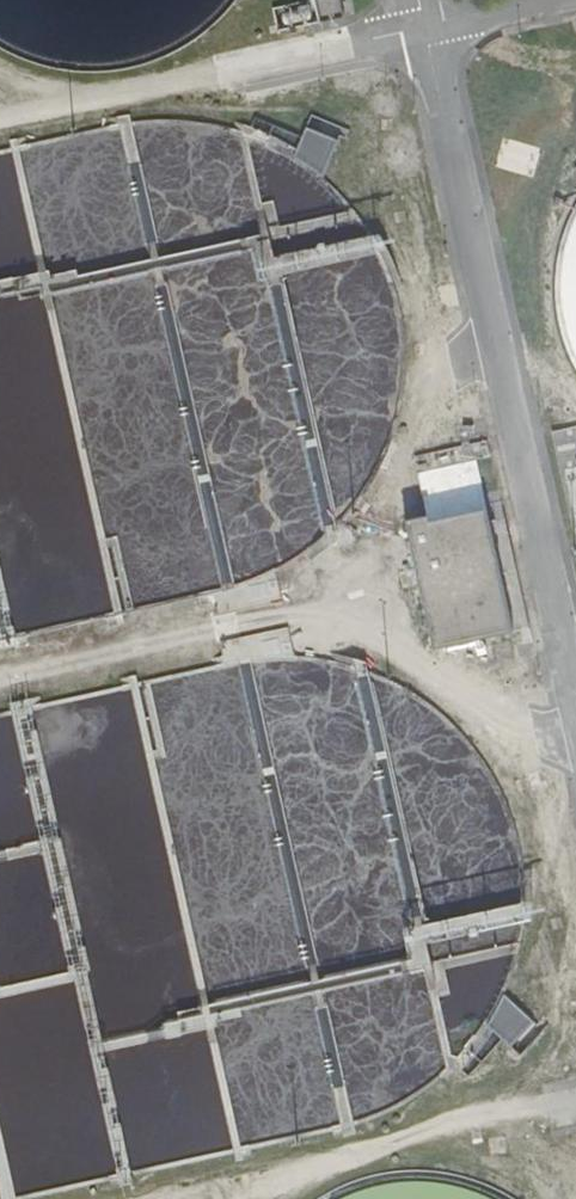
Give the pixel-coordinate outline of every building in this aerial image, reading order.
[(230,587),(252,581),(268,575),(283,568),(298,561),(311,552),(325,542),(337,531),(349,520),(360,508),(370,495),(380,481),(388,467),(395,452),(401,437),(406,421),(410,405),(413,389),(415,373),(415,356),(415,340),(413,323),(410,307),(406,291),(401,276),(395,260),(388,246),(380,231),(370,218),(360,205),(349,192),(337,181),(325,170),(311,161),(297,152),(283,144),(268,138),(252,132),(236,127),(220,124),(204,122),(188,121),(171,121),(155,122),(138,124),(0,154),(0,637),(230,587)] [(562,466),(575,462),(575,433),(574,426),(552,432),(562,466)] [(405,531),(429,650),(511,633),(487,514),(405,531)] [(352,1130),(368,1125),(384,1119),(399,1113),(413,1105),(427,1096),(440,1087),(453,1076),(465,1065),(476,1052),(486,1039),(495,1026),(504,1011),(511,997),(517,981),(522,966),(526,950),(529,934),(530,917),(531,901),(530,884),(529,868),(526,852),(522,836),(517,820),(511,805),(503,790),(495,776),(486,762),(476,749),(465,737),(453,725),(440,715),(427,705),(413,696),(398,689),(383,682),(368,676),(352,672),(336,668),(320,666),(303,665),(287,665),(270,666),(245,670),(0,723),(0,1198),(30,1198),(352,1130)]
